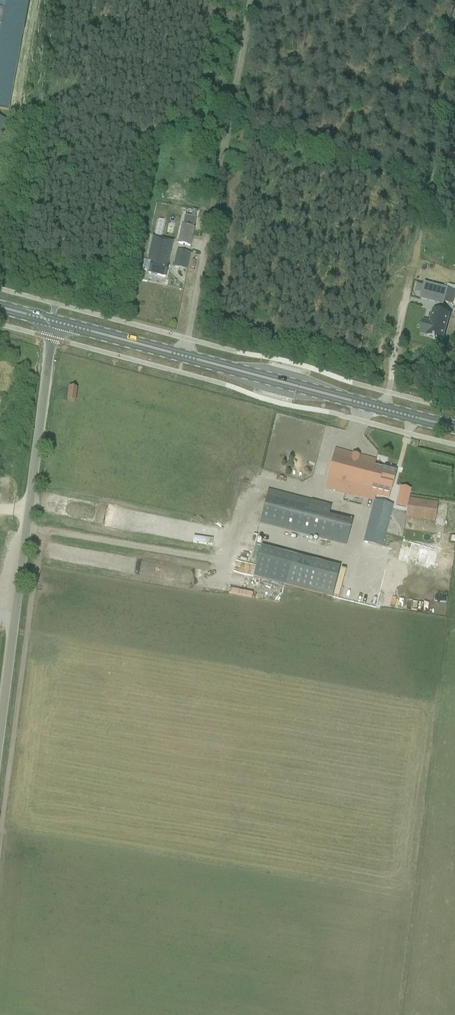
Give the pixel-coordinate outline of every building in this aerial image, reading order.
[(8,111),(28,0),(0,0),(0,110),(8,111)] [(153,233),(159,235),(164,221),(157,219),(153,233)] [(182,226),(178,244),(189,246),(190,247),(191,241),(194,229),(193,229),(182,226)] [(153,237),(147,262),(151,263),(149,273),(165,277),(168,265),(167,265),(173,242),(153,237)] [(178,251),(174,268),(185,270),(186,270),(189,254),(188,254),(178,251)] [(424,282),(421,296),(444,303),(448,289),(424,282)] [(425,322),(422,334),(427,335),(427,336),(433,338),(433,340),(435,340),(436,339),(442,341),(449,315),(433,311),(430,323),(425,322)] [(400,341),(407,343),(412,324),(405,323),(400,341)] [(75,402),(77,389),(69,388),(67,401),(75,402)] [(332,460),(324,489),(367,500),(369,491),(375,493),(375,496),(388,499),(390,491),(395,473),(374,467),(375,461),(335,450),(332,460)] [(268,489),(260,523),(346,545),(352,521),(329,515),(331,505),(268,489)] [(400,489),(396,506),(406,508),(410,491),(400,489)] [(408,498),(406,518),(435,521),(437,502),(408,498)] [(374,499),(363,542),(370,544),(383,547),(393,504),(374,499)] [(293,555),(285,584),(322,595),(328,596),(332,598),(334,590),(340,568),(293,555)]
